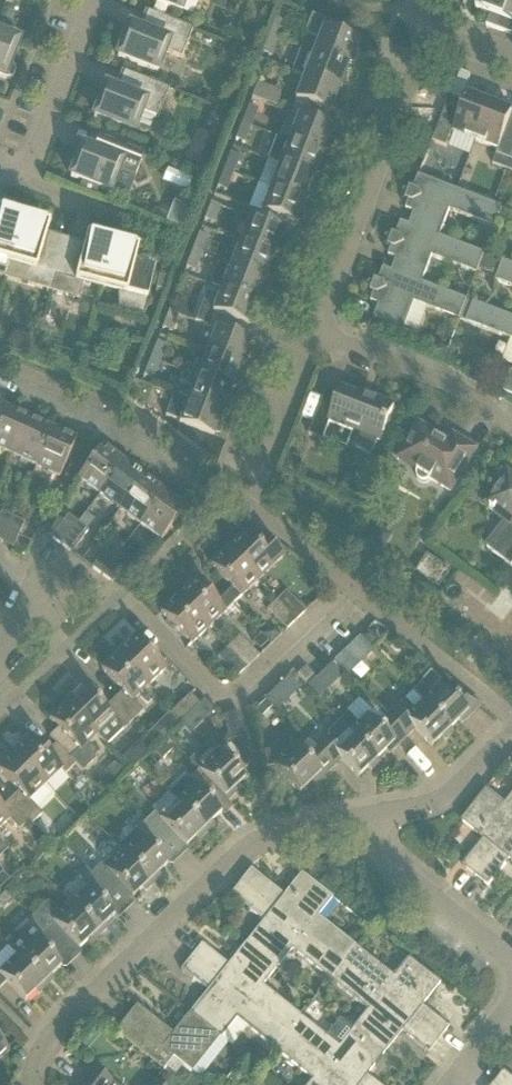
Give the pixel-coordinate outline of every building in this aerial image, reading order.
[(20,0),(6,0),(4,4),(16,9),(20,0)] [(156,3),(167,8),(179,13),(184,0),(147,0),(156,3)] [(475,10),(490,15),(486,26),(495,29),(511,35),(511,0),(479,0),(475,10)] [(156,3),(151,14),(162,19),(167,8),(156,3)] [(180,59),(191,30),(162,19),(151,14),(147,13),(141,27),(143,28),(142,33),(126,26),(120,41),(123,42),(117,58),(155,73),(163,52),(180,59)] [(354,59),(356,43),(347,39),(348,30),(312,16),(306,32),(307,38),(318,42),(313,54),(347,67),(348,64),(351,64),(351,59),(354,59)] [(277,40),(284,23),(274,20),(268,37),(277,40)] [(3,79),(5,80),(7,80),(8,80),(10,79),(11,78),(13,77),(13,76),(14,74),(14,72),(14,71),(14,69),(13,68),(12,66),(11,65),(9,64),(18,42),(18,41),(18,39),(18,37),(18,36),(17,35),(16,33),(15,32),(13,32),(12,31),(10,31),(9,31),(7,32),(6,33),(5,34),(4,35),(3,36),(0,35),(0,78),(3,79)] [(270,58),(277,40),(268,37),(261,54),(270,58)] [(345,83),(346,69),(347,67),(313,54),(300,49),(291,73),(304,78),(338,91),(339,87),(342,87),(342,83),(345,83)] [(243,54),(240,61),(243,67),(249,69),(253,57),(243,54)] [(156,119),(168,90),(123,73),(118,88),(120,89),(118,93),(102,87),(97,101),(99,102),(93,118),(132,133),(140,113),(156,119)] [(335,106),(337,92),(338,91),(304,78),(289,115),(297,118),(315,125),(315,124),(320,112),(328,115),(330,111),(332,111),(333,106),(335,106)] [(255,92),(252,99),(275,109),(278,100),(276,93),(257,86),(255,92)] [(476,142),(490,104),(468,95),(461,111),(446,106),(432,142),(446,147),(450,137),(453,133),(476,142)] [(511,155),(511,130),(507,128),(511,115),(511,112),(490,104),(476,142),(498,150),(492,165),(506,170),(511,155)] [(250,127),(257,110),(248,107),(241,124),(250,127)] [(315,125),(297,118),(288,142),(322,155),(323,152),(326,152),(327,147),(329,147),(332,131),(315,124),(315,125)] [(244,145),(250,127),(241,124),(234,141),(244,145)] [(197,132),(185,161),(192,164),(207,169),(218,140),(197,132)] [(76,162),(70,178),(81,182),(98,189),(108,193),(116,172),(133,179),(144,151),(100,133),(94,148),(97,149),(95,153),(79,147),(73,161),(76,162)] [(279,166),(313,179),(314,175),(317,176),(318,171),(320,171),(322,156),(322,155),(288,142),(278,138),(269,162),(279,166)] [(232,175),(239,158),(229,154),(223,171),(232,175)] [(311,194),(312,180),(313,179),(279,166),(270,189),(304,202),(305,199),(308,199),(308,194),(311,194)] [(225,192),(232,175),(223,171),(216,188),(225,192)] [(410,188),(405,200),(409,201),(406,210),(414,213),(409,226),(439,237),(449,211),(494,228),(502,208),(457,191),(439,184),(418,177),(413,189),(410,188)] [(81,182),(78,190),(95,197),(98,189),(81,182)] [(302,218),(303,204),(304,202),(270,189),(260,214),(294,227),(296,222),(299,223),(299,218),(302,218)] [(212,225),(219,208),(210,204),(203,221),(212,225)] [(5,279),(9,264),(23,218),(10,214),(11,211),(0,208),(0,278),(5,279)] [(151,217),(165,223),(168,216),(154,211),(151,217)] [(23,218),(9,264),(27,269),(27,286),(50,292),(64,243),(49,239),(49,241),(44,240),(46,234),(49,222),(37,219),(36,222),(23,218)] [(280,248),(282,235),(283,232),(249,219),(239,243),(273,256),(275,253),(277,253),(278,248),(280,248)] [(439,238),(400,223),(396,235),(392,234),(388,246),(391,247),(388,256),(396,260),(392,272),(383,269),(422,284),(432,257),(477,274),(484,254),(439,237),(439,238)] [(64,243),(50,292),(77,300),(81,284),(100,289),(112,242),(99,239),(99,236),(87,233),(84,244),(82,251),(78,249),(78,247),(64,243)] [(201,255),(207,238),(198,235),(191,252),(201,255)] [(112,242),(100,289),(117,293),(117,310),(141,316),(145,300),(153,266),(138,262),(137,265),(134,264),(135,258),(138,246),(126,243),(125,245),(112,242)] [(271,272),(273,258),(273,256),(239,243),(230,267),(264,280),(266,276),(268,277),(269,272),(271,272)] [(194,273),(201,255),(191,252),(185,269),(194,273)] [(487,254),(480,269),(492,275),(499,260),(487,254)] [(503,261),(495,281),(511,288),(511,265),(503,261)] [(264,282),(264,280),(230,267),(221,264),(220,266),(219,266),(212,284),(213,284),(212,287),(221,291),(255,304),(256,300),(259,300),(260,295),(262,296),(264,282)] [(467,301),(422,284),(383,269),(378,281),(375,280),(370,292),(374,293),(370,302),(379,306),(373,319),(389,325),(386,334),(401,339),(414,303),(459,321),(467,301)] [(158,277),(155,290),(164,292),(167,279),(158,277)] [(202,303),(194,323),(207,327),(215,331),(232,338),(233,337),(237,325),(246,328),(247,323),(250,324),(250,319),(253,319),(254,305),(255,304),(221,291),(214,308),(202,303)] [(459,321),(510,340),(511,341),(511,318),(473,303),(467,301),(459,321)] [(170,333),(177,316),(168,312),(161,330),(170,333)] [(232,338),(215,331),(206,355),(240,368),(241,364),(244,364),(244,360),(247,360),(249,344),(233,337),(232,338)] [(22,341),(20,351),(32,354),(36,340),(28,337),(22,341)] [(159,364),(165,347),(156,343),(149,360),(159,364)] [(71,353),(67,367),(76,369),(80,355),(71,353)] [(237,383),(239,370),(240,368),(206,355),(196,378),(230,392),(232,388),(235,388),(235,383),(237,383)] [(152,381),(159,364),(149,360),(143,378),(152,381)] [(228,407),(230,393),(230,392),(196,378),(182,373),(178,384),(192,389),(187,402),(221,415),(223,411),(225,412),(226,407),(228,407)] [(357,447),(372,456),(380,442),(394,405),(371,397),(370,400),(341,389),(333,412),(320,407),(309,436),(323,441),(330,423),(363,436),(357,447)] [(219,431),(221,417),(221,415),(187,402),(172,396),(164,418),(179,424),(175,434),(197,452),(204,436),(212,440),(214,435),(216,435),(217,430),(219,431)] [(28,420),(5,410),(0,421),(0,451),(12,456),(28,420)] [(35,467),(51,430),(28,420),(12,456),(35,467)] [(449,443),(418,424),(397,459),(417,472),(417,473),(416,475),(416,476),(416,478),(417,479),(418,480),(419,481),(421,482),(422,483),(424,483),(425,483),(427,482),(428,482),(429,481),(430,480),(451,492),(476,450),(453,436),(449,443)] [(59,478),(75,441),(51,430),(35,467),(59,478)] [(99,495),(123,464),(101,448),(78,479),(99,495)] [(297,475),(303,461),(289,455),(284,469),(297,475)] [(119,511),(143,479),(123,464),(99,495),(119,511)] [(511,477),(501,491),(497,488),(484,504),(507,523),(487,548),(511,567),(511,566),(511,477)] [(139,526),(163,494),(143,479),(119,511),(139,526)] [(160,542),(184,510),(163,494),(139,526),(160,542)] [(12,518),(0,513),(0,514),(0,543),(1,544),(12,518)] [(61,546),(77,524),(67,516),(51,538),(61,546)] [(12,549),(24,523),(12,518),(1,544),(12,549)] [(71,554),(88,531),(77,524),(61,546),(71,554)] [(243,533),(226,549),(257,581),(284,555),(261,537),(254,544),(243,533)] [(101,576),(118,554),(108,546),(91,569),(101,576)] [(232,605),(240,598),(257,581),(226,549),(209,566),(232,589),(224,596),(232,605)] [(112,584),(128,562),(118,554),(101,576),(112,584)] [(429,557),(418,573),(439,587),(450,571),(429,557)] [(215,604),(193,581),(177,597),(207,629),(232,605),(224,596),(215,604)] [(296,621),(305,612),(286,592),(276,601),(296,621)] [(190,645),(207,629),(177,597),(160,613),(190,645)] [(286,631),(296,621),(276,601),(267,610),(286,631)] [(269,630),(263,636),(270,644),(279,636),(274,630),(269,630)] [(368,631),(360,638),(369,647),(377,640),(368,631)] [(260,635),(252,643),(259,651),(267,643),(260,635)] [(246,669),(258,657),(257,655),(247,645),(239,636),(226,649),(246,669)] [(148,686),(165,670),(134,638),(117,654),(148,686)] [(347,677),(373,652),(359,638),(333,662),(347,677)] [(236,678),(246,669),(226,649),(217,658),(236,678)] [(132,722),(143,712),(132,701),(148,686),(117,654),(100,670),(122,692),(113,701),(132,722)] [(331,665),(322,674),(333,686),(343,677),(331,665)] [(305,668),(297,675),(305,684),(313,676),(305,668)] [(439,687),(437,685),(440,681),(429,672),(419,685),(420,686),(413,693),(423,703),(449,730),(458,721),(461,724),(480,706),(457,688),(450,696),(440,686),(439,687)] [(132,722),(113,701),(104,710),(82,687),(65,704),(96,736),(106,747),(122,731),(132,722)] [(273,691),(265,699),(277,711),(285,703),(273,691)] [(385,718),(405,738),(414,730),(431,747),(440,738),(444,741),(452,733),(449,730),(423,703),(413,693),(395,708),(385,718)] [(178,724),(182,720),(193,711),(197,707),(199,705),(190,695),(173,710),(173,711),(169,715),(178,724)] [(197,707),(193,711),(203,722),(214,711),(208,705),(204,700),(199,705),(197,707)] [(265,702),(255,710),(262,717),(271,708),(265,702)] [(58,730),(49,738),(57,747),(75,766),(81,772),(91,762),(93,752),(86,745),(96,736),(65,704),(48,720),(58,730)] [(347,714),(338,723),(349,733),(378,764),(379,764),(375,760),(385,752),(388,755),(405,738),(385,718),(376,727),(367,717),(358,725),(347,714)] [(322,739),(312,748),(331,769),(340,760),(357,778),(367,768),(370,771),(378,764),(349,733),(338,723),(327,734),(328,736),(323,741),(322,739)] [(46,754),(30,737),(13,753),(44,786),(60,770),(65,775),(75,766),(57,747),(49,738),(55,745),(46,754)] [(266,753),(259,754),(263,770),(273,768),(299,794),(310,783),(313,786),(331,769),(312,748),(302,739),(293,747),(284,737),(275,745),(267,753),(266,753)] [(125,756),(132,765),(153,749),(146,740),(125,756)] [(207,744),(190,761),(199,770),(198,771),(217,792),(224,799),(227,802),(236,793),(233,790),(244,779),(240,774),(249,765),(246,747),(244,740),(231,743),(220,753),(218,751),(216,753),(207,744)] [(162,761),(171,752),(165,745),(155,754),(162,761)] [(0,766),(0,773),(18,792),(9,801),(29,821),(32,825),(42,815),(37,810),(53,795),(44,786),(13,753),(0,766)] [(166,790),(165,791),(168,794),(177,803),(206,834),(214,826),(211,823),(221,813),(215,807),(224,799),(217,792),(198,771),(189,780),(186,777),(186,778),(183,775),(166,791),(166,790)] [(104,775),(97,782),(107,791),(113,785),(104,775)] [(511,829),(511,795),(504,805),(486,790),(461,822),(483,839),(462,866),(475,876),(511,829)] [(8,820),(19,831),(29,821),(9,801),(0,809),(0,828),(8,820)] [(206,834),(176,803),(160,819),(154,813),(144,823),(164,843),(173,835),(185,847),(195,838),(198,841),(206,834)] [(134,832),(117,848),(120,851),(152,885),(160,877),(157,874),(167,865),(155,852),(164,843),(144,823),(134,832)] [(475,876),(488,887),(509,860),(511,862),(511,829),(475,876)] [(145,892),(152,885),(120,851),(103,867),(100,865),(91,874),(110,895),(119,886),(131,899),(142,889),(145,892)] [(99,936),(106,929),(104,925),(114,916),(101,903),(110,895),(91,874),(84,867),(76,875),(82,882),(81,883),(87,890),(70,906),(99,936)] [(332,899),(301,874),(283,896),(267,884),(257,896),(342,964),(355,947),(317,917),(332,899)] [(342,964),(257,896),(247,909),(262,922),(245,944),(276,969),(291,950),(329,981),(342,964)] [(30,918),(57,946),(66,937),(78,950),(88,941),(91,944),(99,936),(70,906),(59,916),(47,903),(30,918)] [(14,935),(3,944),(7,948),(16,957),(46,988),(53,980),(50,977),(60,967),(48,955),(57,946),(30,918),(22,926),(14,935)] [(276,969),(245,944),(228,965),(201,944),(191,957),(287,1034),(300,1017),(262,987),(276,969)] [(393,977),(355,947),(342,964),(438,1040),(448,1027),(422,1006),(439,984),(408,959),(393,977)] [(16,957),(7,948),(0,955),(0,976),(6,982),(24,1002),(34,992),(38,995),(45,988),(16,957)] [(287,1034),(191,957),(180,970),(207,992),(189,1014),(219,1037),(221,1039),(236,1020),(273,1050),(287,1034)] [(438,1040),(342,964),(329,981),(367,1011),(352,1029),(384,1054),(401,1032),(427,1054),(438,1040)] [(172,1035),(136,1006),(115,1032),(163,1070),(173,1058),(191,1073),(219,1037),(189,1014),(172,1035)] [(300,1017),(287,1034),(351,1084),(378,1084),(366,1076),(384,1054),(352,1029),(338,1047),(300,1017)] [(287,1034),(273,1050),(311,1080),(308,1084),(351,1084),(287,1034)] [(113,1084),(110,1082),(93,1068),(80,1084),(114,1084),(113,1084)] [(504,1071),(493,1084),(494,1084),(511,1084),(511,1078),(504,1071)]
